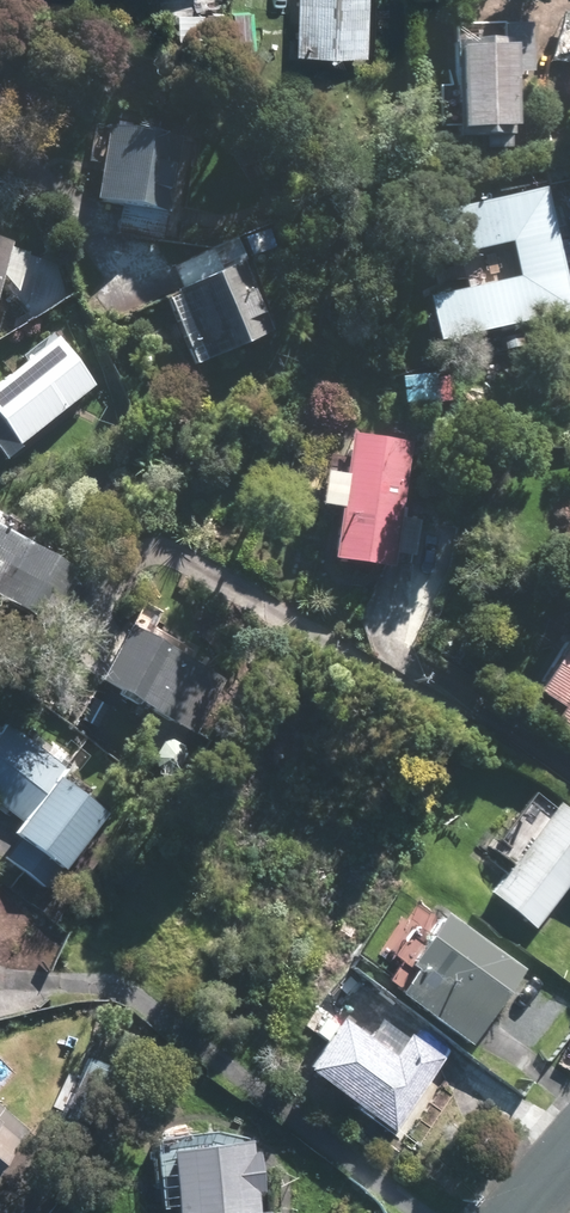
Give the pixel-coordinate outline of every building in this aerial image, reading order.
[(290,56),(357,57),(358,0),(292,0),(290,56)] [(560,98),(569,100),(569,40),(560,98)] [(526,41),(442,46),(448,153),(504,149),(499,70),(527,68),(526,41)] [(167,144),(105,131),(90,203),(153,216),(167,144)] [(559,309),(532,197),(398,229),(406,262),(500,240),(510,281),(416,304),(425,342),(559,309)] [(232,266),(168,294),(199,361),(262,333),(232,266)] [(0,378),(0,439),(5,445),(78,387),(44,343),(0,378)] [(400,450),(338,443),(325,559),(386,566),(400,450)] [(0,543),(0,611),(32,630),(62,579),(0,543)] [(190,667),(131,635),(99,695),(158,726),(190,667)] [(555,646),(529,691),(557,707),(547,724),(569,737),(569,655),(555,646)] [(2,728),(0,730),(0,816),(10,823),(52,764),(2,728)] [(86,820),(40,787),(2,841),(48,874),(86,820)] [(545,810),(481,896),(524,928),(558,883),(569,892),(569,828),(545,810)] [(511,972),(426,918),(396,964),(408,971),(392,997),(465,1043),(511,972)] [(293,1076),(387,1131),(435,1063),(403,1040),(387,1063),(322,1025),(293,1076)] [(19,1133),(0,1119),(0,1158),(19,1133)] [(242,1149),(162,1160),(170,1212),(251,1212),(242,1149)]
